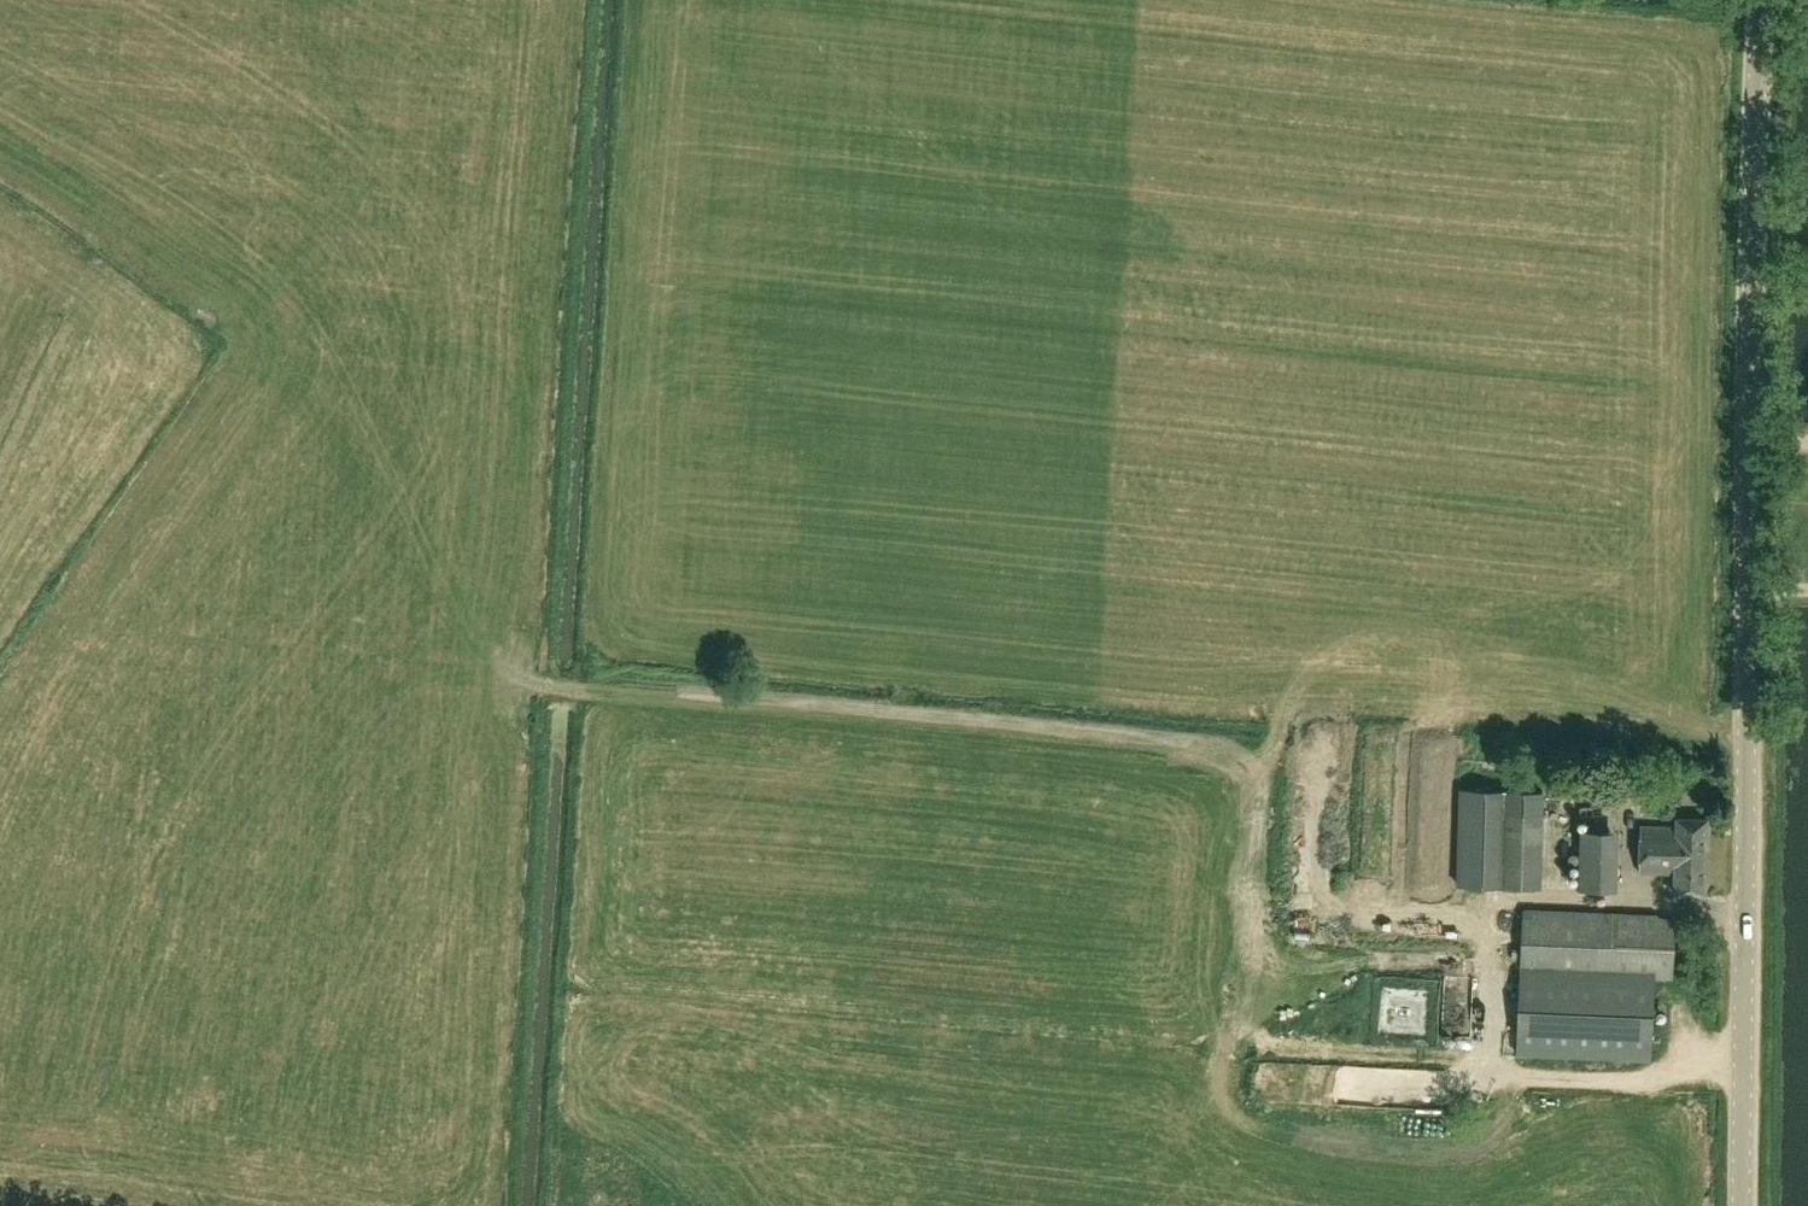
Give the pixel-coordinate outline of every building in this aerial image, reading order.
[(1460,788),(1456,884),(1500,886),(1502,813),(1544,814),(1545,792),(1503,790),(1460,788)] [(1706,894),(1708,818),(1676,817),(1676,828),(1641,827),(1640,872),(1675,873),(1674,893),(1706,894)] [(1613,890),(1613,868),(1578,867),(1577,889),(1613,890)] [(1524,911),(1517,1053),(1651,1059),(1654,977),(1672,978),(1674,925),(1660,924),(1660,917),(1524,911)]
